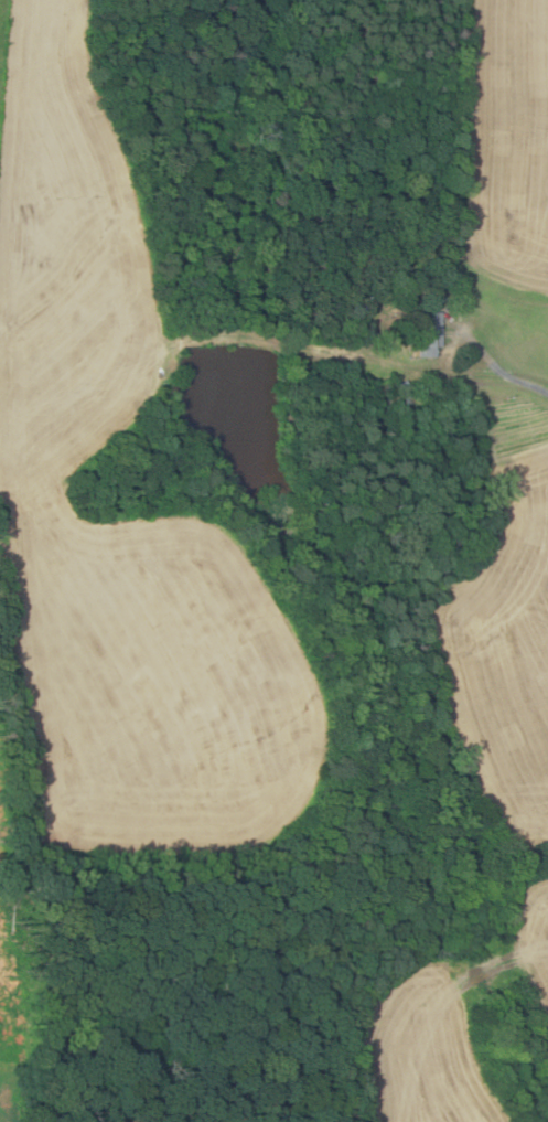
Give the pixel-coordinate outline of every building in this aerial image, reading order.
[(418,314),(440,313),(441,349),(434,349),(436,357),(420,359),(418,314)]
